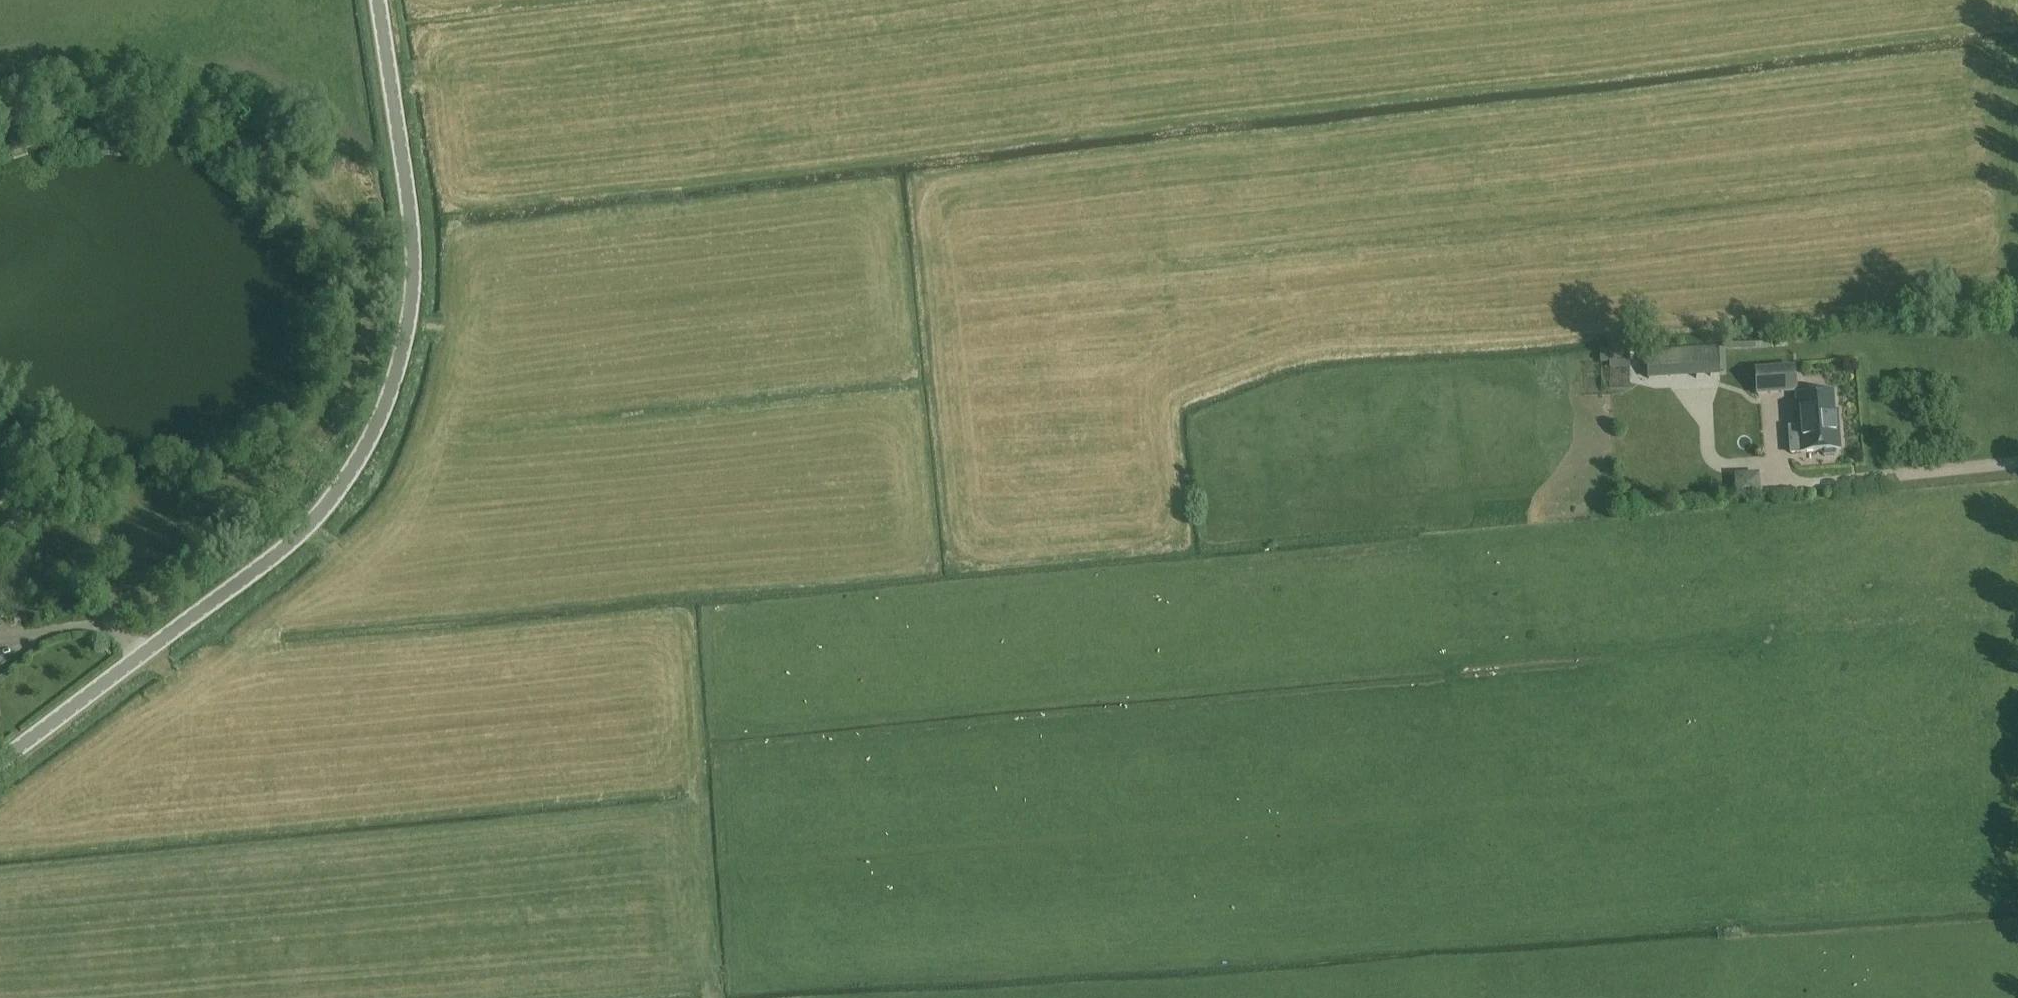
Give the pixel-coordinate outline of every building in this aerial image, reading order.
[(28,148),(19,120),(0,126),(0,138),(2,145),(8,143),(11,153),(28,148)] [(1647,351),(1648,379),(1721,375),(1719,347),(1647,351)] [(1610,369),(1631,369),(1631,355),(1610,355),(1610,369)] [(1756,368),(1757,392),(1794,389),(1793,366),(1756,368)] [(1835,410),(1833,391),(1797,394),(1802,452),(1821,451),(1825,455),(1835,454),(1838,449),(1841,449),(1838,410),(1835,410)] [(1735,497),(1760,496),(1759,472),(1734,473),(1735,497)]
